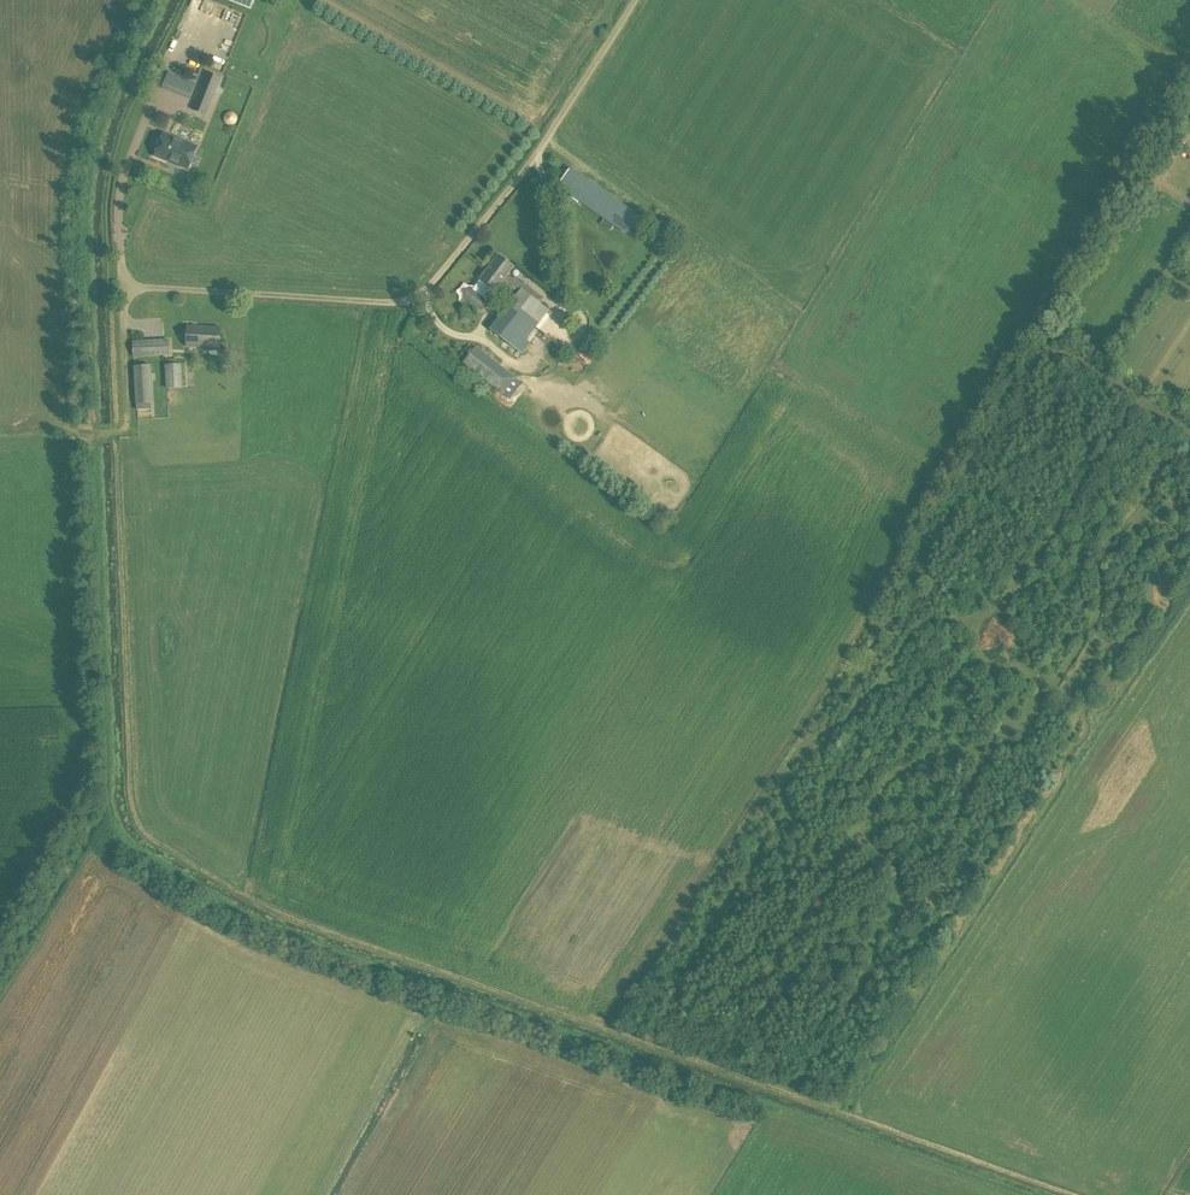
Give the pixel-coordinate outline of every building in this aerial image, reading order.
[(237,46),(240,35),(232,33),(229,44),(237,46)] [(190,98),(195,84),(168,73),(163,87),(190,98)] [(206,115),(220,79),(207,73),(193,109),(206,115)] [(160,146),(191,159),(196,146),(165,134),(160,146)] [(187,169),(191,159),(160,146),(156,156),(187,169)] [(605,197),(567,171),(557,186),(606,219),(605,221),(612,226),(613,224),(627,234),(639,216),(607,194),(605,197)] [(471,287),(463,297),(480,311),(488,300),(490,301),(502,284),(517,295),(522,288),(525,284),(515,276),(512,279),(508,275),(515,267),(498,254),(479,279),(480,279),(473,289),(471,287)] [(522,288),(517,295),(490,329),(510,345),(543,305),(539,302),(542,298),(534,292),(531,296),(522,288)] [(220,347),(221,328),(188,326),(186,346),(220,347)] [(133,357),(170,355),(169,339),(132,341),(133,357)] [(588,363),(604,341),(602,340),(596,348),(593,346),(590,349),(583,344),(576,353),(588,363)] [(503,395),(517,378),(476,345),(463,362),(503,395)] [(166,388),(182,388),(181,364),(165,365),(166,388)] [(151,409),(151,403),(153,403),(151,365),(133,367),(136,404),(137,404),(137,410),(151,409)]
